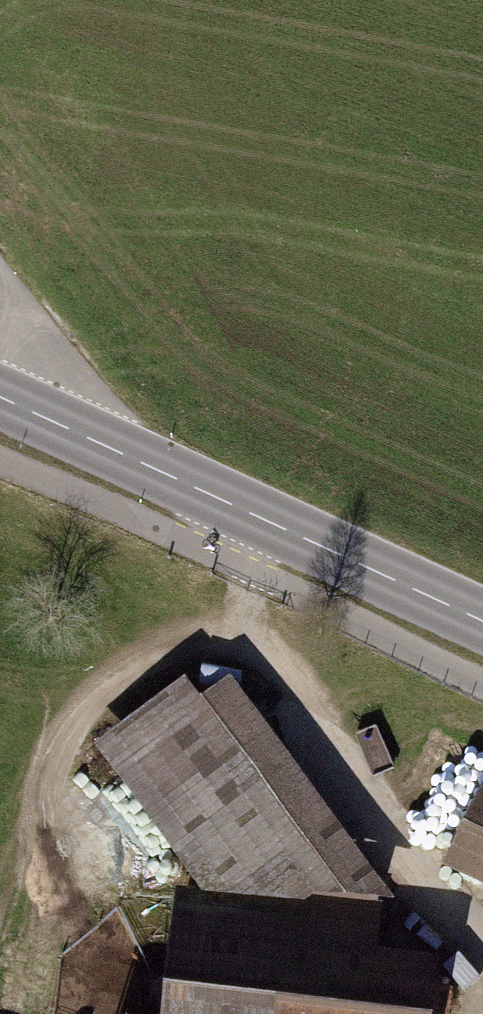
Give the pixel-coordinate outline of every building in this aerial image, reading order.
[(100,762),(205,905),(188,903),(178,1013),(442,1013),(446,981),(382,973),(384,897),(225,676),(100,762)] [(461,879),(482,890),(482,835),(461,879)] [(150,1000),(73,981),(65,1013),(146,1013),(150,1000)]
